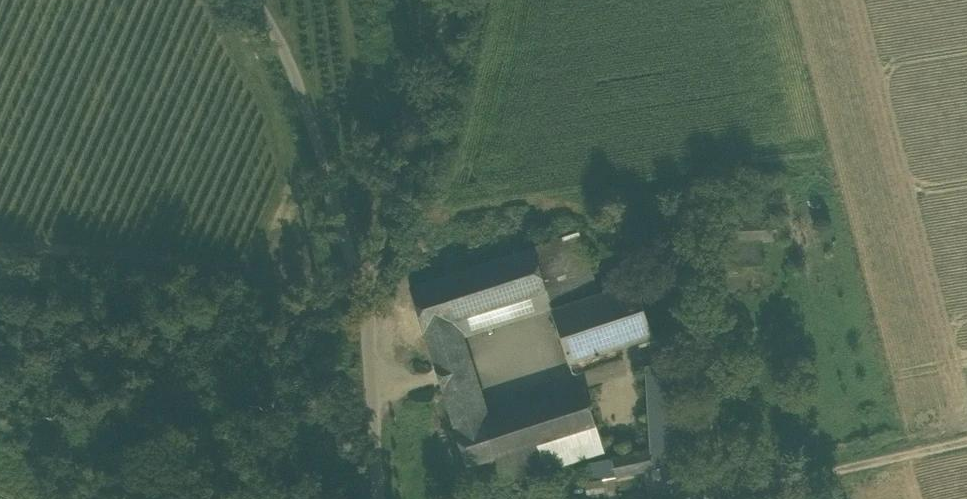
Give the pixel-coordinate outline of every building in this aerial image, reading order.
[(777,218),(778,239),(787,239),(785,217),(777,218)] [(567,236),(533,247),(553,308),(598,294),(578,233),(567,236)] [(410,286),(436,368),(465,357),(460,338),(454,322),(547,292),(552,309),(553,308),(533,247),(410,286)] [(552,309),(570,363),(620,348),(653,337),(634,281),(598,294),(553,308),(552,309)] [(460,338),(552,309),(547,292),(454,322),(460,338)] [(623,359),(620,348),(570,363),(572,372),(574,374),(576,374),(623,359)] [(436,368),(442,385),(471,375),(465,357),(436,368)] [(646,365),(651,449),(678,443),(673,357),(646,365)] [(496,458),(596,426),(584,385),(485,418),(471,375),(442,385),(467,467),(496,458)] [(603,449),(596,426),(496,458),(503,481),(603,449)] [(612,458),(617,476),(679,462),(678,443),(651,449),(638,452),(638,450),(635,450),(636,453),(612,458)] [(586,464),(592,481),(617,476),(612,458),(586,464)]
